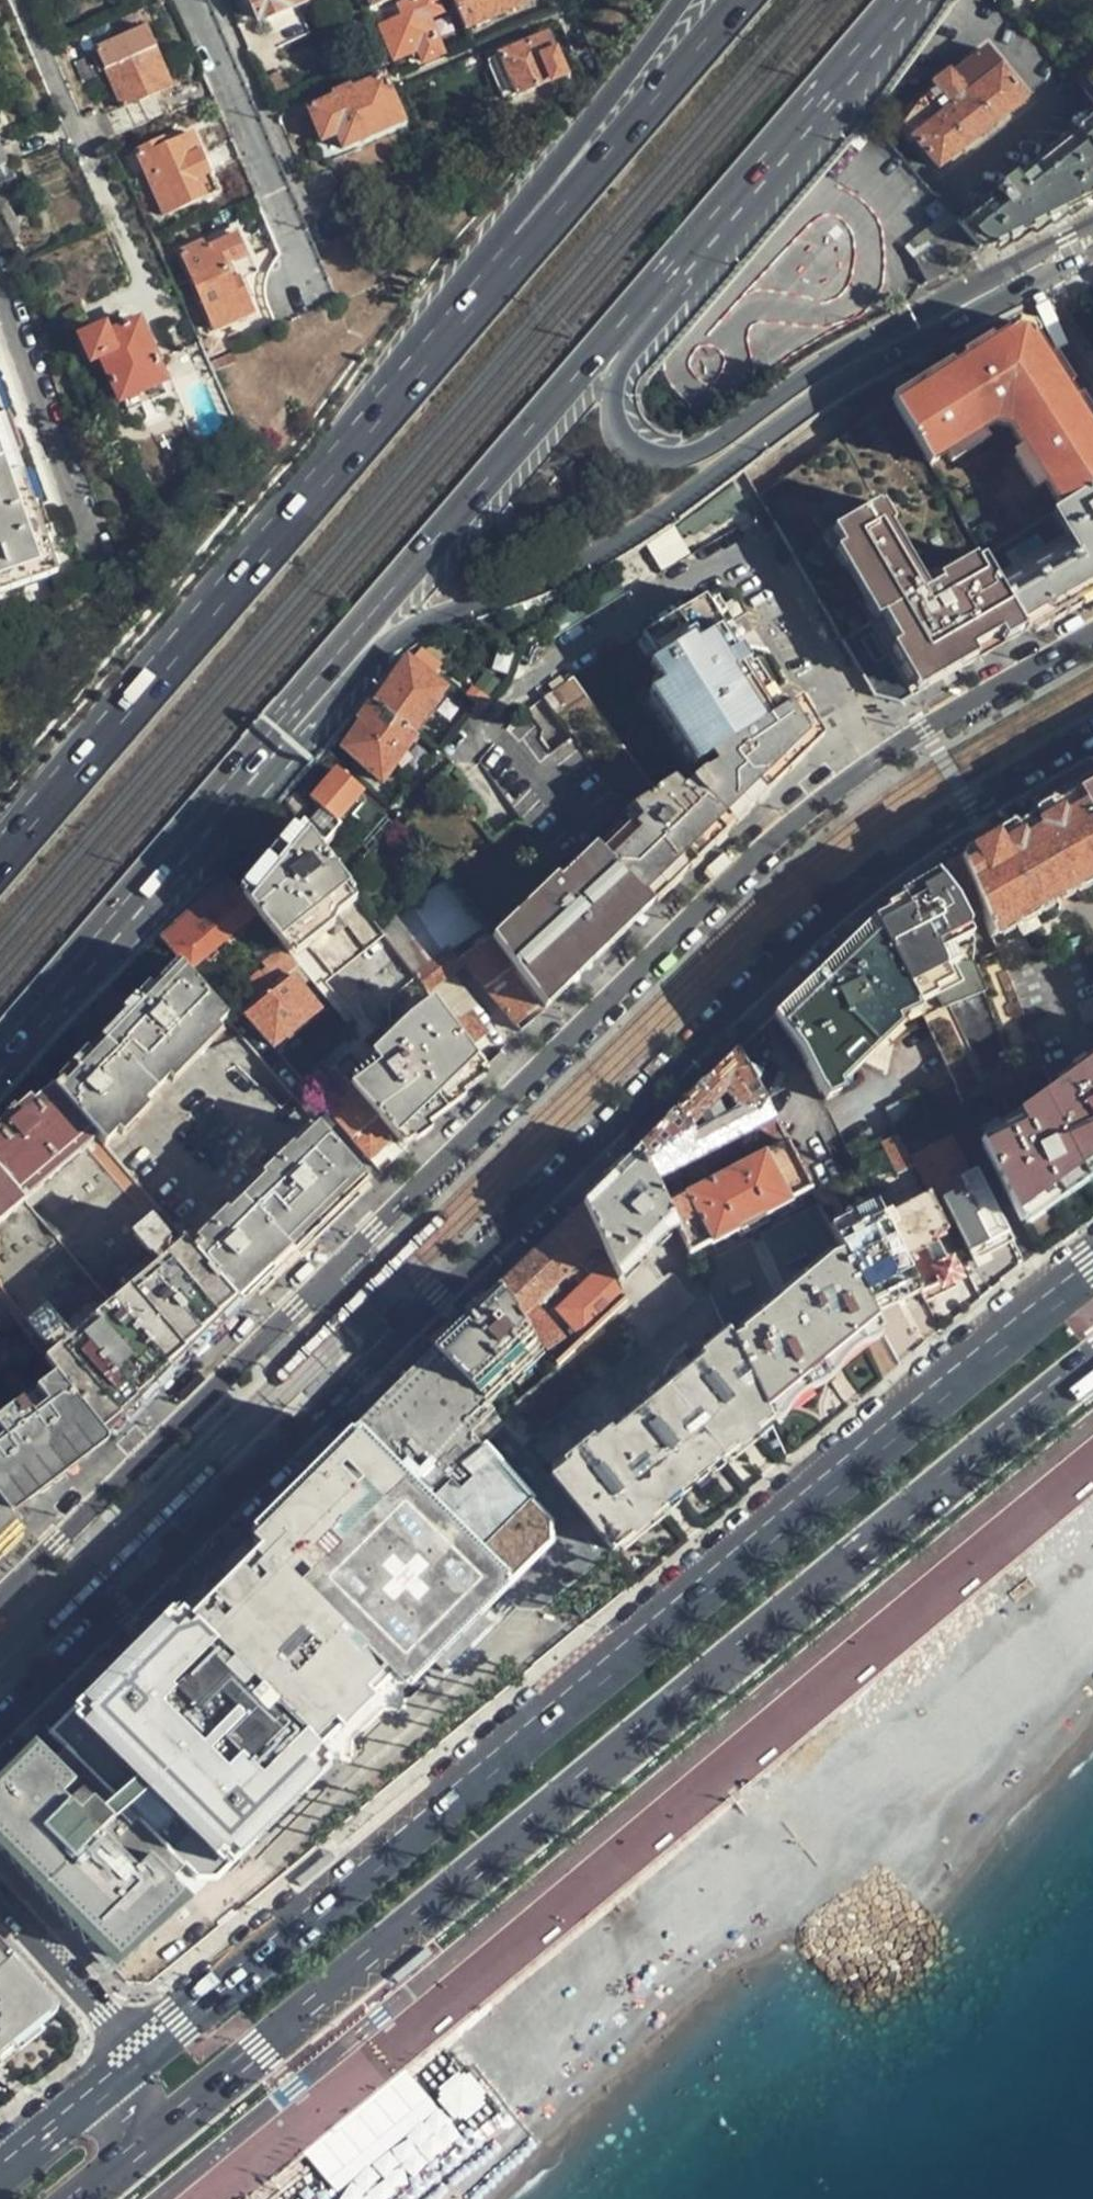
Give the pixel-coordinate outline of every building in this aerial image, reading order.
[(260,22),(286,10),(285,7),(302,0),(249,0),(260,22)] [(369,11),(386,5),(383,0),(364,0),(369,11)] [(443,15),(437,0),(423,0),(396,11),(400,20),(381,28),(395,60),(417,51),(422,63),(442,54),(428,22),(443,15)] [(466,30),(522,7),(519,0),(458,0),(454,2),(466,30)] [(579,20),(589,43),(596,39),(586,17),(579,20)] [(121,107),(98,118),(108,142),(151,123),(141,101),(170,88),(144,28),(95,51),(121,107)] [(517,98),(567,76),(549,36),(500,57),(517,98)] [(979,138),(1025,102),(987,52),(956,78),(952,73),(934,88),(937,92),(901,121),(939,169),(979,138)] [(1078,85),(1092,104),(1092,74),(1078,85)] [(402,123),(383,79),(351,93),(348,89),(332,96),(334,100),(309,111),(323,142),(335,136),(343,151),(402,123)] [(978,248),(989,238),(995,245),(1007,236),(1009,238),(1018,231),(1025,225),(1027,227),(1040,216),(1044,220),(1061,206),(1064,211),(1079,199),(1081,203),(1089,195),(1091,198),(1092,196),(1092,105),(1060,131),(1066,138),(986,202),(959,224),(976,245),(978,248)] [(199,177),(209,172),(193,135),(165,147),(161,140),(132,153),(161,218),(207,197),(206,196),(199,177)] [(8,170),(5,164),(9,162),(0,143),(0,173),(8,170)] [(20,188),(9,162),(5,164),(8,170),(0,173),(0,197),(20,188)] [(299,172),(305,184),(312,181),(307,168),(299,172)] [(218,192),(209,172),(199,177),(206,196),(207,197),(218,192)] [(1,212),(12,237),(19,233),(13,218),(11,220),(6,210),(1,212)] [(906,242),(910,251),(937,242),(959,224),(952,216),(906,242)] [(910,251),(924,280),(942,271),(953,265),(948,256),(952,254),(964,254),(976,245),(959,224),(937,242),(910,251)] [(204,248),(236,234),(232,227),(200,241),(204,248)] [(256,275),(236,234),(204,248),(200,241),(177,251),(213,331),(254,313),(241,282),(256,275)] [(123,401),(161,384),(165,382),(138,322),(104,337),(102,331),(82,340),(92,362),(101,359),(120,402),(123,401)] [(894,405),(929,466),(945,456),(950,465),(982,444),(978,436),(993,427),(1010,431),(1024,454),(1016,460),(1035,492),(1044,488),(1059,512),(1092,490),(1092,436),(1089,429),(1030,334),(1017,331),(952,370),(894,405)] [(204,359),(219,352),(215,343),(208,340),(198,344),(204,359)] [(166,397),(161,384),(123,401),(129,414),(166,397)] [(894,405),(892,402),(823,444),(795,467),(832,529),(877,504),(931,591),(981,561),(929,466),(894,405)] [(0,416),(0,588),(55,568),(0,416)] [(981,561),(1059,512),(1044,488),(1035,492),(1016,460),(1024,454),(1010,431),(993,427),(978,436),(982,444),(950,465),(945,456),(929,466),(981,561)] [(832,529),(795,467),(759,496),(878,699),(904,706),(933,689),(997,651),(1025,635),(981,561),(931,591),(877,504),(832,529)] [(981,561),(1025,635),(1092,594),(1092,490),(1059,512),(981,561)] [(671,525),(646,541),(662,570),(687,554),(671,525)] [(711,595),(683,611),(744,714),(760,704),(716,632),(722,628),(742,617),(738,608),(734,602),(711,595)] [(744,714),(683,611),(639,639),(654,665),(647,669),(661,691),(653,695),(696,765),(731,744),(769,720),(760,704),(744,714)] [(716,632),(760,704),(766,700),(722,628),(716,632)] [(373,702),(415,734),(447,690),(410,663),(373,702)] [(696,765),(653,695),(646,699),(688,769),(696,765)] [(766,700),(760,704),(769,720),(776,716),(766,700)] [(360,718),(364,722),(344,750),(385,782),(402,760),(419,737),(415,734),(373,702),(360,718)] [(671,780),(625,809),(629,814),(598,846),(654,906),(695,866),(745,817),(811,753),(813,730),(797,703),(776,716),(769,720),(731,744),(737,755),(723,768),(717,762),(692,787),(690,786),(682,793),(671,780)] [(338,823),(361,795),(336,774),(312,803),(320,810),(306,829),(327,845),(342,826),(338,823)] [(1076,793),(1092,823),(1092,783),(1076,793)] [(1076,793),(1028,821),(961,859),(979,905),(983,915),(991,937),(1092,879),(1092,823),(1076,793)] [(307,836),(247,903),(258,917),(283,947),(285,949),(351,895),(343,884),(307,836)] [(598,846),(595,844),(546,893),(543,890),(492,940),(494,943),(536,999),(555,981),(560,985),(601,939),(610,949),(654,906),(598,846)] [(949,866),(937,874),(962,917),(966,914),(979,905),(961,859),(949,866)] [(184,968),(190,976),(258,917),(247,903),(223,874),(159,939),(184,968)] [(901,901),(888,907),(885,910),(887,916),(881,919),(870,923),(912,1005),(1001,962),(991,937),(983,915),(971,923),(966,914),(962,917),(937,874),(919,884),(900,895),(901,901)] [(446,880),(375,927),(425,994),(452,975),(461,968),(449,952),(484,930),(446,880)] [(912,1005),(870,923),(819,974),(774,1018),(823,1104),(917,1014),(912,1005)] [(544,1009),(546,1012),(610,949),(601,939),(560,985),(555,981),(536,999),(544,1009)] [(544,1009),(536,999),(494,943),(465,963),(507,1018),(515,1029),(544,1009)] [(285,949),(283,947),(264,963),(267,967),(260,973),(265,980),(274,989),(289,976),(299,967),(285,949)] [(1001,962),(912,1005),(917,1014),(955,1090),(961,1102),(1040,1062),(1001,962)] [(321,1012),(330,1005),(299,967),(289,976),(292,979),(321,1012)] [(83,1121),(94,1134),(101,1143),(229,1020),(190,976),(184,968),(57,1091),(83,1121)] [(434,1005),(436,1008),(459,1003),(468,996),(452,975),(425,994),(434,1005)] [(248,1017),(276,1051),(294,1035),(321,1012),(292,979),(248,1017)] [(274,989),(265,980),(248,995),(256,1005),(274,989)] [(436,1008),(468,1051),(488,1036),(470,1013),(467,1014),(459,1003),(436,1008)] [(1092,1023),(1092,1003),(1078,1009),(1085,1027),(1092,1023)] [(464,1075),(476,1062),(468,1051),(436,1008),(434,1005),(413,1019),(376,1057),(383,1068),(354,1090),(381,1122),(397,1142),(414,1125),(441,1098),(464,1075)] [(777,1127),(739,1051),(703,1087),(657,1132),(637,1151),(655,1188),(676,1176),(674,1171),(754,1127),(756,1130),(764,1132),(765,1134),(777,1127)] [(1092,1170),(1092,1060),(1051,1090),(1027,1107),(980,1140),(1021,1221),(1092,1170)] [(1027,1107),(1051,1090),(1042,1067),(1013,1088),(1027,1107)] [(337,1070),(324,1080),(332,1090),(319,1101),(355,1142),(381,1122),(354,1090),(337,1070)] [(0,1135),(0,1173),(11,1186),(83,1121),(57,1091),(53,1086),(0,1135)] [(894,1128),(925,1112),(914,1096),(886,1110),(894,1128)] [(11,1186),(22,1199),(94,1134),(83,1121),(11,1186)] [(400,1145),(397,1142),(381,1122),(355,1142),(373,1163),(376,1160),(382,1154),(386,1158),(400,1145)] [(191,1249),(236,1302),(239,1307),(268,1280),(339,1213),(370,1184),(322,1129),(299,1150),(292,1141),(259,1171),(267,1180),(243,1201),(235,1193),(192,1232),(200,1241),(191,1249)] [(898,1135),(882,1144),(898,1176),(914,1168),(910,1159),(898,1135)] [(967,1174),(949,1137),(910,1159),(914,1168),(927,1193),(928,1196),(962,1177),(967,1174)] [(674,1228),(687,1256),(711,1243),(712,1245),(741,1231),(739,1227),(765,1214),(766,1217),(791,1204),(789,1201),(810,1190),(797,1165),(786,1143),(664,1207),(674,1228)] [(655,1188),(637,1151),(605,1182),(580,1206),(615,1277),(641,1255),(674,1228),(664,1207),(655,1188)] [(987,1244),(1008,1233),(976,1169),(967,1174),(962,1177),(966,1184),(943,1197),(970,1253),(987,1244)] [(11,1186),(0,1173),(0,1196),(11,1186)] [(22,1199),(11,1186),(0,1196),(0,1201),(9,1211),(22,1199)] [(943,1233),(946,1232),(928,1196),(927,1193),(881,1217),(920,1293),(935,1285),(951,1276),(933,1239),(935,1237),(938,1238),(942,1236),(943,1233)] [(9,1211),(0,1201),(0,1219),(9,1211)] [(899,1305),(920,1293),(881,1217),(872,1201),(828,1225),(842,1253),(875,1318),(899,1305)] [(615,1277),(580,1206),(563,1223),(548,1237),(575,1263),(590,1278),(558,1310),(583,1337),(626,1299),(615,1277)] [(156,1227),(165,1219),(158,1210),(148,1219),(156,1227)] [(43,1224),(63,1247),(73,1238),(53,1215),(43,1224)] [(157,1260),(166,1271),(191,1249),(165,1219),(156,1227),(172,1245),(157,1260)] [(140,1242),(157,1260),(172,1245),(156,1227),(140,1242)] [(575,1263),(548,1237),(539,1246),(511,1273),(502,1282),(549,1354),(566,1339),(534,1304),(575,1263)] [(166,1271),(120,1313),(168,1369),(227,1310),(236,1302),(191,1249),(166,1271)] [(730,1345),(767,1425),(833,1370),(864,1344),(881,1330),(875,1318),(842,1253),(730,1345)] [(641,1255),(615,1277),(626,1299),(628,1305),(499,1419),(509,1430),(524,1446),(691,1302),(669,1275),(663,1280),(641,1255)] [(465,1318),(433,1349),(486,1405),(544,1352),(500,1284),(465,1318)] [(168,1369),(120,1313),(81,1348),(55,1373),(67,1389),(102,1435),(118,1420),(168,1369)] [(58,1317),(39,1333),(54,1352),(72,1336),(58,1317)] [(24,1332),(31,1341),(39,1333),(33,1324),(24,1332)] [(746,1442),(767,1425),(730,1345),(723,1332),(700,1352),(703,1357),(614,1432),(609,1426),(552,1476),(613,1553),(670,1505),(746,1442)] [(55,1373),(81,1348),(72,1336),(54,1352),(39,1333),(31,1341),(55,1373)] [(251,1525),(251,1533),(250,1543),(257,1549),(399,1693),(429,1664),(439,1675),(457,1659),(491,1628),(480,1616),(502,1595),(554,1547),(555,1527),(486,1451),(509,1430),(499,1419),(486,1405),(433,1349),(409,1373),(335,1445),(287,1490),(251,1525)] [(108,1442),(102,1435),(67,1389),(48,1404),(61,1421),(45,1433),(31,1416),(6,1435),(13,1444),(17,1441),(52,1485),(80,1463),(108,1442)] [(585,1579),(613,1553),(552,1476),(524,1446),(509,1430),(486,1451),(555,1527),(554,1547),(502,1595),(518,1613),(546,1614),(585,1579)] [(10,1517),(52,1485),(17,1441),(13,1444),(19,1452),(1,1466),(0,1465),(0,1505),(10,1517)] [(19,1531),(10,1517),(0,1505),(0,1550),(19,1531)] [(399,1693),(257,1549),(224,1583),(188,1618),(183,1612),(166,1611),(121,1657),(54,1724),(193,1877),(212,1877),(236,1856),(253,1841),(256,1845),(276,1827),(308,1798),(302,1793),(334,1764),(350,1764),(351,1738),(360,1729),(380,1710),(398,1711),(399,1693)] [(193,1877),(54,1724),(38,1739),(34,1735),(0,1770),(0,1845),(86,1935),(116,1965),(195,1894),(193,1877)] [(13,1957),(0,1943),(0,1969),(13,1957)] [(59,2007),(13,1957),(0,1969),(0,2059),(6,2054),(59,2011),(59,2007)] [(360,2125),(306,2171),(329,2198),(345,2198),(390,2161),(360,2125)]
